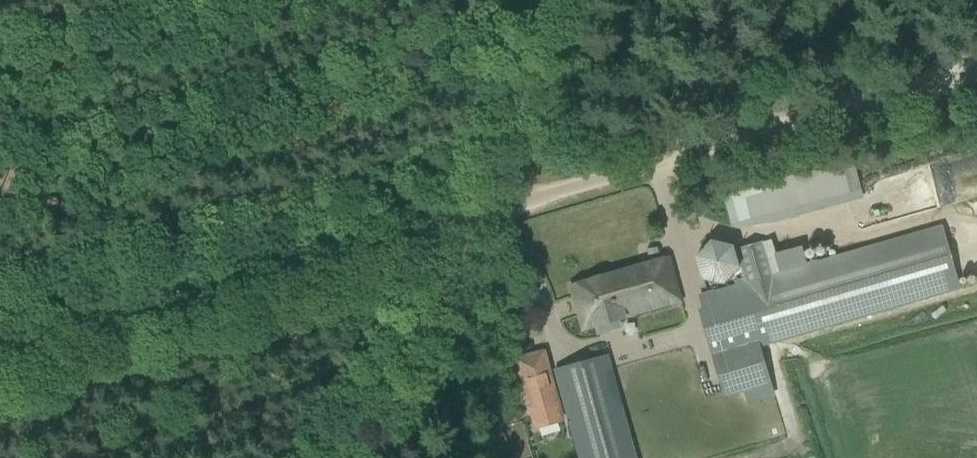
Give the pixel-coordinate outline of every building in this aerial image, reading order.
[(725,196),(733,225),(862,189),(854,160),(725,196)] [(772,389),(773,389),(761,344),(960,285),(942,224),(772,275),(763,241),(737,249),(746,282),(698,295),(702,309),(694,311),(718,405),(772,389)] [(740,268),(733,245),(711,236),(696,256),(703,279),(725,285),(740,268)] [(581,289),(572,292),(583,330),(602,324),(683,303),(669,256),(579,283),(581,289)] [(521,358),(541,429),(568,421),(548,351),(521,358)] [(580,457),(636,457),(607,355),(556,370),(580,457)] [(523,416),(499,423),(510,457),(536,457),(523,416)]
